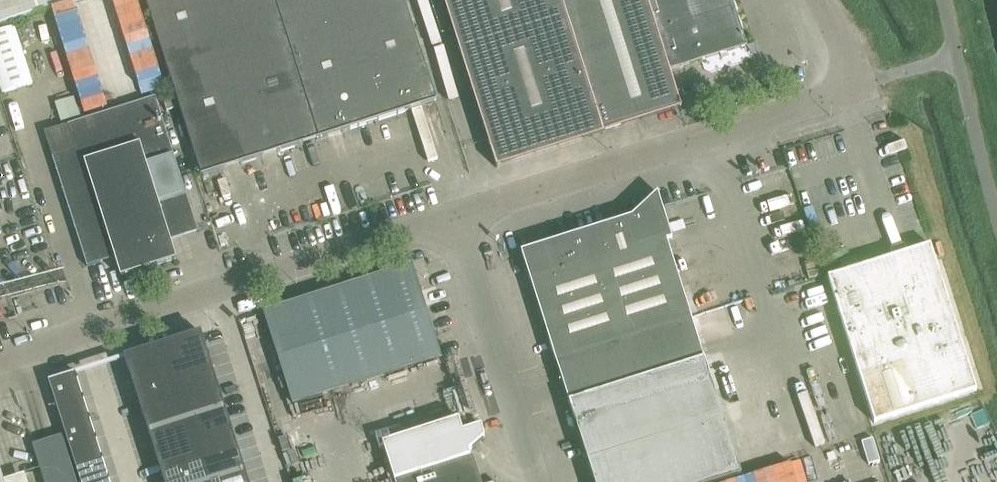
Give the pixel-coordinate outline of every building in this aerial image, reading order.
[(83,0),(0,0),(0,26),(83,0)] [(437,102),(405,0),(146,0),(202,177),(317,141),(320,140),(423,107),(437,102)] [(747,46),(732,0),(444,0),(497,169),(498,169),(497,166),(580,140),(592,136),(681,108),(669,71),(747,46)] [(131,47),(153,39),(140,2),(118,10),(131,47)] [(0,33),(0,79),(5,94),(35,84),(17,28),(0,33)] [(156,98),(45,133),(88,268),(115,259),(121,279),(177,261),(171,242),(199,233),(156,98)] [(74,99),(56,104),(62,123),(80,117),(74,99)] [(673,241),(663,210),(658,194),(632,218),(521,253),(556,362),(556,361),(570,404),(569,404),(594,481),(727,481),(742,477),(705,361),(704,361),(691,319),(667,242),(673,241)] [(930,246),(828,279),(874,424),(977,392),(930,246)] [(264,315),(259,317),(261,323),(266,321),(293,405),(442,358),(412,267),(264,314),(264,315)] [(212,369),(201,334),(163,346),(174,381),(212,369)] [(174,381),(163,346),(124,358),(135,393),(174,381)] [(219,390),(212,369),(174,381),(181,402),(219,390)] [(84,400),(76,374),(49,382),(49,383),(57,408),(84,400)] [(181,402),(174,381),(135,393),(142,414),(181,402)] [(463,387),(447,389),(452,419),(468,416),(463,387)] [(226,411),(219,390),(181,402),(187,423),(226,411)] [(91,420),(84,400),(57,408),(63,428),(91,420)] [(187,423),(181,402),(142,414),(149,435),(187,423)] [(232,432),(226,411),(187,423),(194,444),(232,432)] [(97,440),(91,420),(63,428),(70,448),(97,440)] [(383,444),(395,481),(479,481),(470,453),(486,439),(482,427),(464,433),(460,420),(383,444)] [(194,444),(187,423),(149,435),(155,456),(194,444)] [(239,453),(232,432),(194,444),(200,465),(239,453)] [(32,446),(44,481),(76,481),(62,437),(42,443),(32,446)] [(103,460),(97,440),(70,448),(76,468),(103,460)] [(200,465),(194,444),(155,456),(162,477),(200,465)] [(239,453),(200,465),(206,481),(219,481),(246,473),(239,453)] [(103,460),(76,468),(80,481),(102,481),(110,480),(103,460)] [(200,465),(162,477),(164,481),(206,481),(200,465)] [(246,473),(219,481),(248,481),(246,473)]
